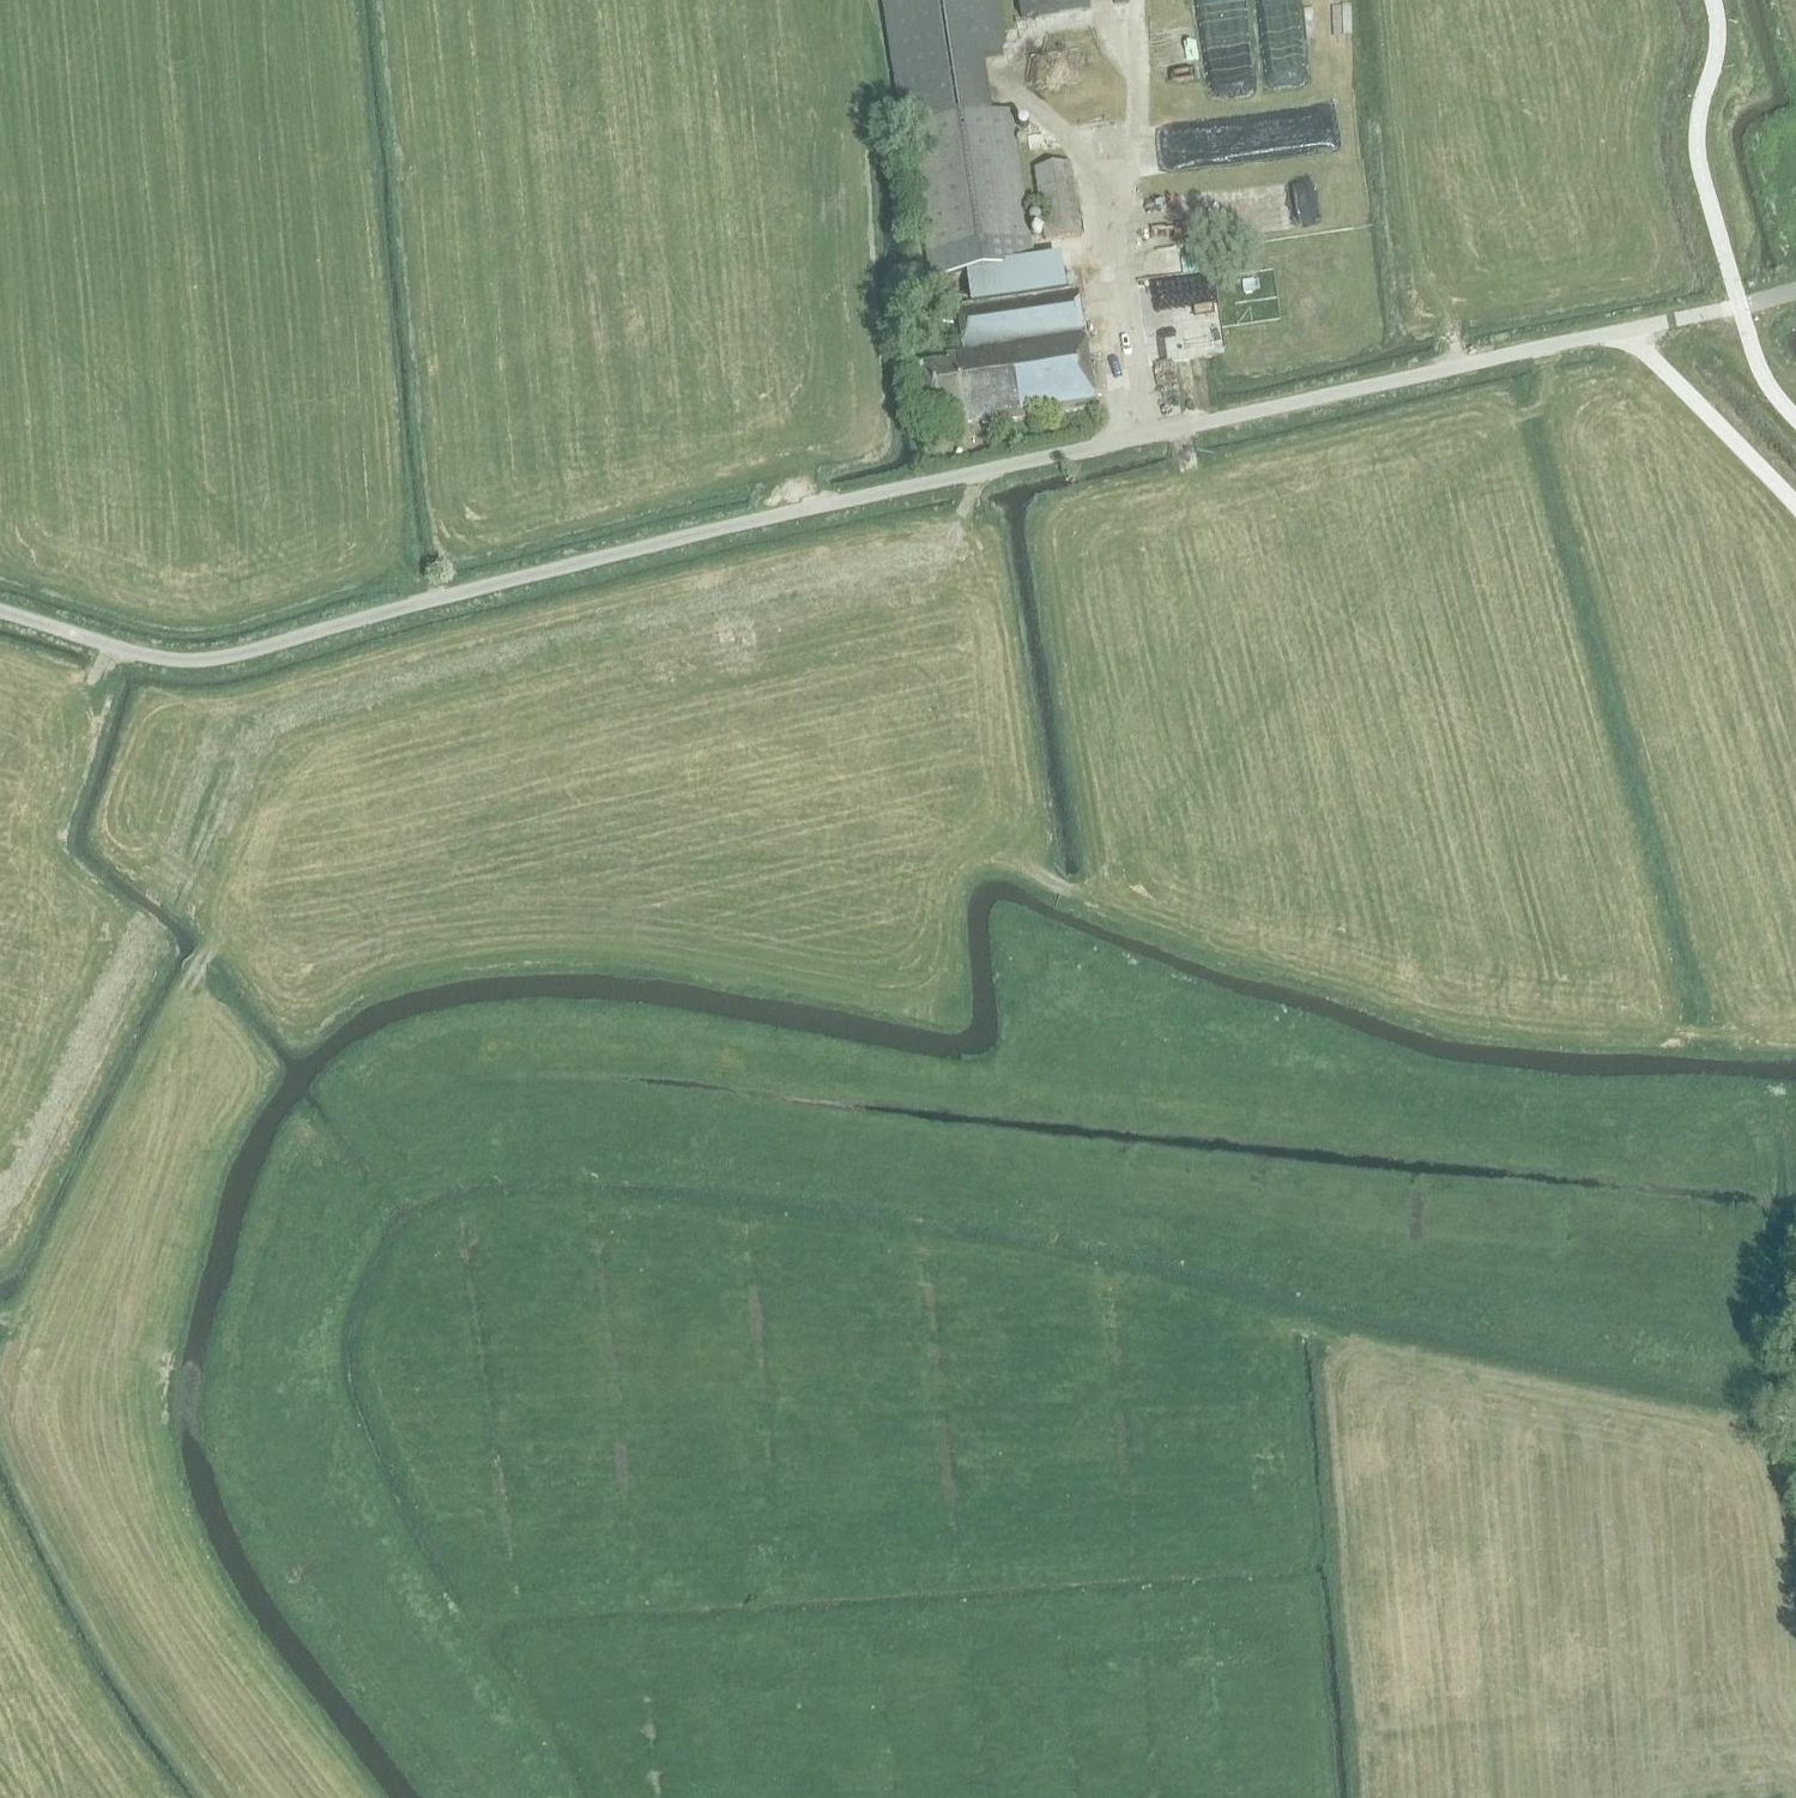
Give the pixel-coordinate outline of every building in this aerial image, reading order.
[(984,57),(1005,54),(997,0),(881,0),(900,128),(907,127),(926,258),(1031,243),(1011,112),(993,114),(984,57)] [(1128,0),(1021,0),(1023,19),(1129,5),(1128,0)] [(1270,89),(1313,85),(1307,0),(1263,0),(1270,89)] [(1292,151),(1343,145),(1338,98),(1286,104),(1292,151)] [(1075,200),(1070,165),(1034,170),(1044,241),(1080,236),(1075,200)] [(1095,408),(1077,290),(955,308),(962,352),(945,355),(946,363),(918,367),(926,420),(954,416),(955,424),(980,420),(981,425),(1095,408)]
